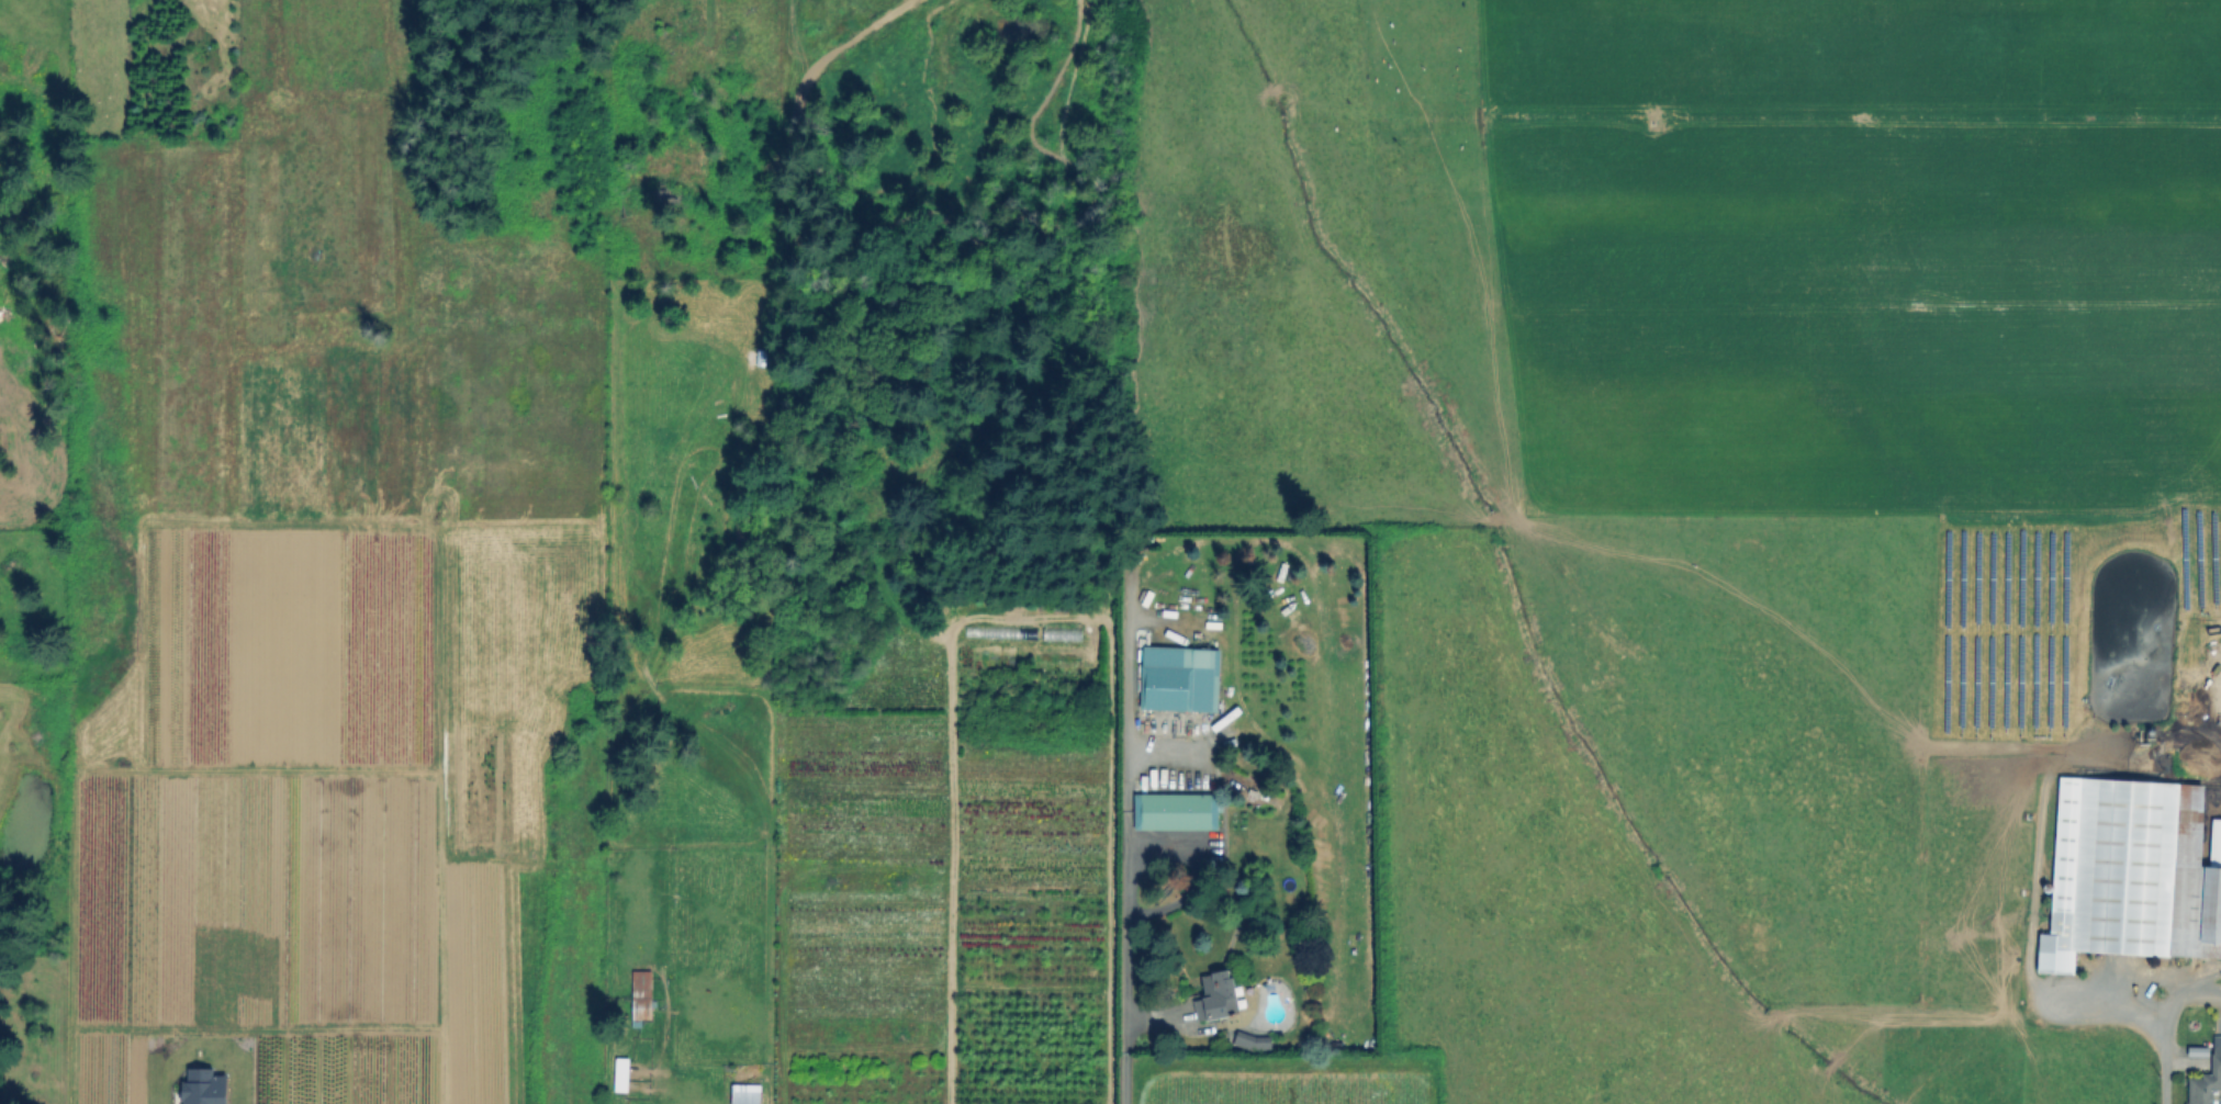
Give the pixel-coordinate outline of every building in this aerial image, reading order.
[(1041,639),(1076,639),(1077,628),(1041,627),(1041,639)] [(1223,651),(1219,712),(1140,708),(1143,645),(1223,651)] [(1222,795),(1222,830),(1135,830),(1135,793),(1222,795)] [(631,1019),(650,1018),(649,969),(630,970),(631,1019)] [(1243,1013),(1200,1023),(1194,1001),(1205,999),(1201,977),(1233,969),(1243,1013)] [(1240,1032),(1257,1039),(1274,1038),(1275,1050),(1252,1052),(1234,1045),(1240,1032)] [(2216,1045),(2220,1045),(2220,1103),(2190,1103),(2190,1079),(2206,1079),(2206,1072),(2214,1072),(2216,1045)] [(2206,1055),(2206,1047),(2186,1047),(2186,1055),(2206,1055)] [(212,1074),(212,1068),(186,1067),(186,1075),(180,1087),(180,1103),(225,1103),(226,1075),(212,1074)] [(758,1084),(730,1084),(729,1103),(758,1103),(758,1084)]
